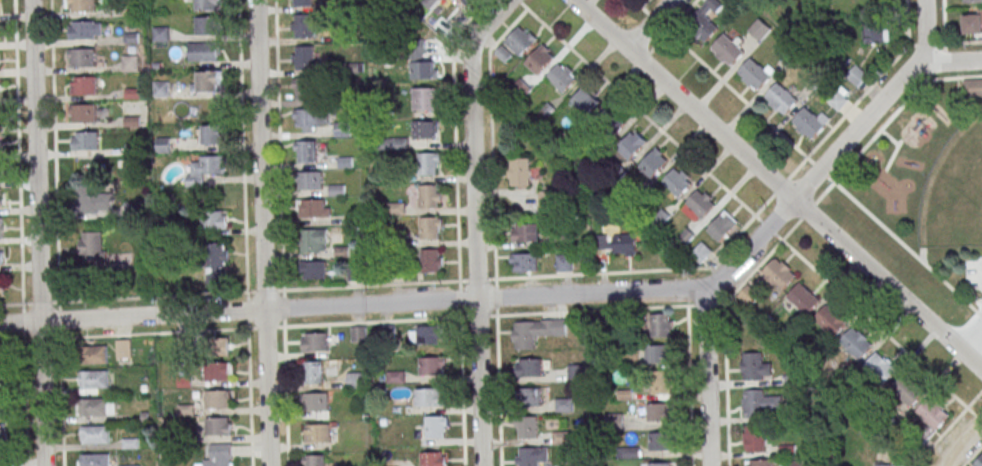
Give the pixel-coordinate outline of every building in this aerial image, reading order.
[(96,11),(96,0),(65,0),(65,11),(96,11)] [(194,11),(221,11),(221,0),(194,0),(194,11)] [(717,0),(709,0),(684,22),(703,43),(719,29),(709,19),(723,7),(717,0)] [(963,10),(963,34),(981,34),(981,10),(963,10)] [(296,14),(296,38),(315,38),(315,14),(296,14)] [(195,17),(195,35),(221,35),(221,17),(195,17)] [(771,28),(759,18),(747,31),(760,42),(771,28)] [(103,21),(69,21),(69,40),(103,40),(103,21)] [(889,43),(889,21),(864,21),(864,43),(889,43)] [(504,42),(521,57),(538,40),(521,24),(504,42)] [(169,42),(169,26),(153,26),(153,42),(169,42)] [(729,68),(745,51),(724,33),(709,50),(729,68)] [(188,43),(188,62),(221,62),(221,43),(188,43)] [(524,63),(538,76),(557,56),(542,43),(524,63)] [(293,70),(318,70),(318,46),(293,46),(293,70)] [(68,67),(96,67),(96,49),(68,49),(68,67)] [(737,73),(756,92),(775,72),(755,54),(737,73)] [(579,76),(562,60),(545,77),(562,93),(579,76)] [(436,61),(410,61),(410,79),(436,79),(436,61)] [(869,75),(856,65),(846,77),(858,87),(869,75)] [(192,93),(222,93),(222,72),(194,72),(194,79),(192,79),(192,93)] [(98,95),(98,76),(71,76),(71,95),(98,95)] [(312,78),(293,78),(293,100),(312,100),(312,78)] [(798,100),(779,82),(764,98),(783,116),(798,100)] [(965,83),(981,82),(981,99),(966,101),(965,83)] [(589,116),(602,102),(584,86),(571,101),(589,116)] [(439,88),(414,88),(414,110),(439,110),(439,88)] [(828,102),(839,110),(848,98),(837,90),(828,102)] [(104,122),(104,104),(69,104),(69,122),(104,122)] [(830,120),(819,110),(814,116),(805,107),(790,123),(811,141),(830,120)] [(625,123),(611,108),(597,122),(612,136),(625,123)] [(294,131),(328,131),(328,109),(294,109),(294,131)] [(412,138),(439,138),(439,120),(412,120),(412,138)] [(226,145),(226,125),(202,125),(202,145),(226,145)] [(616,149),(630,161),(647,140),(634,129),(616,149)] [(73,151),(100,151),(100,131),(73,131),(73,151)] [(294,141),(294,163),(318,163),(318,141),(294,141)] [(638,167),(652,179),(670,159),(656,147),(638,167)] [(418,153),(418,175),(440,175),(440,153),(418,153)] [(225,175),(225,156),(192,156),(192,182),(203,182),(203,175),(225,175)] [(508,158),(508,186),(530,186),(530,158),(508,158)] [(661,182),(678,198),(694,182),(677,165),(661,182)] [(298,190),(323,190),(323,172),(298,172),(298,190)] [(114,213),(113,185),(76,186),(77,214),(114,213)] [(419,209),(441,209),(441,185),(419,185),(419,209)] [(697,223),(716,200),(700,187),(681,210),(697,223)] [(560,191),(539,191),(539,209),(560,209),(560,191)] [(329,200),(299,200),(299,217),(329,217),(329,200)] [(739,222),(726,210),(706,230),(720,243),(739,222)] [(227,229),(227,211),(202,211),(202,229),(227,229)] [(419,239),(442,239),(442,217),(419,217),(419,239)] [(539,241),(539,223),(513,223),(513,241),(539,241)] [(327,229),(301,229),(301,253),(327,253),(327,229)] [(80,233),(80,263),(104,263),(104,232),(80,233)] [(613,234),(613,256),(635,256),(635,234),(613,234)] [(611,246),(610,235),(598,236),(598,246),(611,246)] [(712,251),(702,242),(690,254),(700,264),(712,251)] [(210,267),(228,267),(228,243),(210,243),(210,267)] [(443,248),(420,248),(420,272),(443,272),(443,248)] [(537,254),(511,254),(511,271),(537,271),(537,254)] [(556,271),(573,271),(573,255),(556,255),(556,271)] [(781,292),(797,274),(776,256),(760,274),(781,292)] [(326,261),(301,261),(301,280),(326,280),(326,261)] [(787,297),(807,315),(821,300),(800,282),(787,297)] [(751,307),(760,296),(747,285),(738,296),(751,307)] [(848,322),(829,302),(814,318),(833,337),(848,322)] [(672,314),(650,314),(650,338),(672,338),(672,314)] [(566,320),(513,320),(513,349),(534,349),(534,337),(566,337),(566,320)] [(441,344),(441,325),(410,325),(410,344),(441,344)] [(367,326),(351,326),(351,343),(367,343),(367,326)] [(839,343),(859,361),(874,344),(854,326),(839,343)] [(328,333),(301,333),(301,351),(328,351),(328,333)] [(206,338),(206,357),(228,357),(228,338),(206,338)] [(132,358),(132,340),(116,340),(116,358),(132,358)] [(645,363),(672,363),(672,345),(645,345),(645,363)] [(107,346),(85,346),(85,364),(107,364),(107,346)] [(865,366),(885,384),(898,369),(878,351),(865,366)] [(771,379),(771,362),(763,362),(763,353),(741,353),(741,379),(771,379)] [(419,376),(446,376),(446,357),(419,357),(419,376)] [(515,359),(515,376),(542,376),(542,359),(515,359)] [(323,383),(323,361),(303,361),(303,383),(323,383)] [(205,380),(234,380),(234,363),(205,363),(205,380)] [(652,395),(671,395),(670,370),(652,370),(652,395)] [(79,389),(109,389),(109,371),(79,371),(79,389)] [(347,388),(364,388),(364,373),(347,373),(347,388)] [(923,393),(904,374),(890,388),(910,407),(923,393)] [(521,388),(521,405),(540,405),(540,388),(521,388)] [(417,406),(439,406),(439,389),(417,389),(417,406)] [(205,408),(232,408),(232,390),(205,390),(205,408)] [(743,390),(743,416),(780,416),(780,397),(767,397),(767,390),(743,390)] [(328,411),(328,393),(304,393),(304,411),(328,411)] [(915,413),(936,431),(950,414),(929,397),(915,413)] [(116,399),(77,399),(77,416),(116,416),(116,399)] [(672,402),(647,402),(647,421),(672,421),(672,402)] [(425,438),(443,438),(443,416),(425,416),(425,438)] [(516,438),(537,438),(537,417),(516,417),(516,438)] [(232,418),(206,418),(206,435),(232,435),(232,418)] [(304,424),(304,442),(330,442),(330,424),(304,424)] [(744,452),(765,452),(765,425),(743,425),(744,452)] [(81,426),(81,444),(110,444),(110,426),(81,426)] [(672,451),(672,432),(649,432),(649,451),(672,451)] [(205,465),(232,465),(232,444),(211,444),(211,456),(205,456),(205,465)] [(516,465),(537,465),(537,460),(548,460),(548,448),(516,448),(516,465)] [(419,465),(447,465),(447,452),(419,452),(419,465)] [(111,454),(81,454),(81,465),(111,465),(111,454)] [(975,465),(981,465),(981,454),(972,464),(975,465)] [(326,455),(304,455),(304,465),(335,465),(335,464),(326,464),(326,455)]
